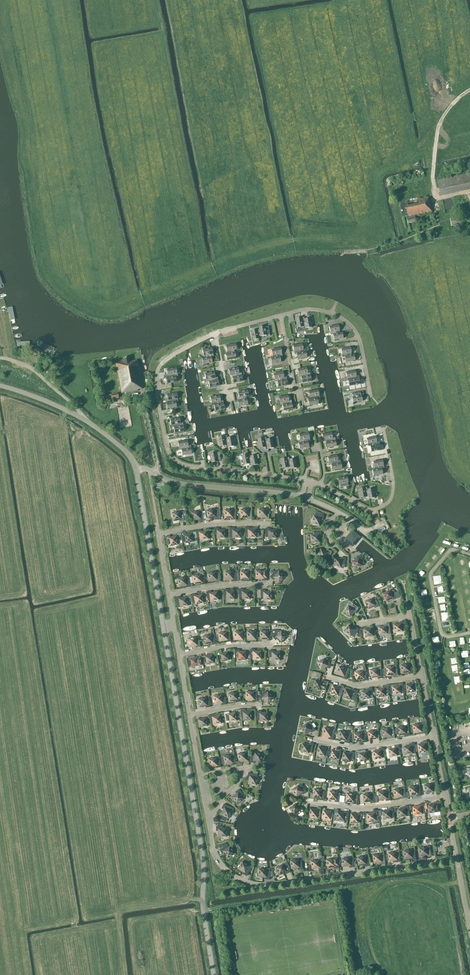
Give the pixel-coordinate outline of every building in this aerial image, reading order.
[(469,173),(437,180),(441,195),(469,189),(469,176),(469,173)] [(400,204),(403,217),(407,216),(408,223),(416,222),(415,216),(432,212),(430,202),(429,202),(428,197),(407,202),(407,203),(400,204)] [(450,219),(452,226),(461,224),(459,217),(450,219)] [(11,308),(7,309),(11,325),(13,325),(15,324),(11,308)] [(305,327),(305,323),(302,323),(301,317),(295,318),(297,328),(305,327)] [(304,319),(304,317),(301,317),(302,323),(305,323),(305,327),(306,329),(312,328),(310,318),(304,319)] [(332,332),(336,332),(336,334),(340,333),(339,325),(329,327),(330,333),(332,332)] [(259,327),(259,329),(260,333),(257,333),(258,337),(269,335),(268,329),(265,329),(264,326),(259,327)] [(251,330),(253,340),(259,339),(258,337),(257,333),(260,333),(259,329),(251,330)] [(332,332),(334,340),(344,338),(343,333),(340,333),(336,334),(336,332),(332,332)] [(39,342),(38,346),(54,353),(56,349),(39,342)] [(231,351),(234,350),(237,350),(236,344),(226,345),(227,351),(228,351),(228,353),(231,353),(231,351)] [(296,351),(300,350),(300,353),(304,352),(303,344),(292,346),(294,352),(296,351)] [(344,354),(348,354),(348,356),(352,355),(351,347),(341,349),(342,355),(344,354)] [(204,358),(208,357),(207,355),(211,354),(213,354),(212,348),(205,350),(202,350),(204,358)] [(272,358),(276,357),(276,355),(280,354),(282,354),(281,348),(271,350),(272,358)] [(231,351),(231,353),(228,353),(226,354),(227,360),(236,358),(235,352),(234,352),(234,350),(231,351)] [(296,351),(297,359),(307,357),(306,352),(304,352),(300,353),(300,350),(296,351)] [(208,357),(204,358),(201,359),(203,364),(213,362),(211,354),(207,355),(208,357)] [(276,355),(276,357),(272,358),(270,358),(271,364),(281,362),(280,354),(276,355)] [(348,356),(348,354),(344,354),(345,362),(355,360),(354,355),(352,355),(348,356)] [(143,389),(140,374),(140,373),(137,360),(129,362),(128,357),(123,358),(124,363),(116,364),(117,373),(121,393),(138,390),(138,389),(143,389)] [(298,375),(300,375),(304,374),(305,376),(308,376),(307,367),(297,369),(298,375)] [(166,378),(172,377),(171,375),(175,374),(178,374),(177,368),(166,369),(167,375),(165,376),(166,378)] [(229,375),(231,375),(235,374),(236,376),(240,376),(238,368),(228,370),(229,375)] [(353,377),(353,379),(359,378),(359,376),(357,376),(356,371),(345,372),(347,378),(349,378),(353,377)] [(212,379),(212,381),(216,380),(215,372),(204,374),(206,380),(208,380),(212,379)] [(274,380),(276,379),(280,378),(281,381),(285,380),(283,372),(273,374),(274,380)] [(171,375),(172,377),(166,378),(166,384),(177,382),(175,374),(171,375)] [(242,375),(240,376),(236,376),(235,374),(231,375),(233,383),(243,381),(242,375)] [(312,381),(311,375),(308,376),(305,376),(304,374),(300,375),(302,383),(312,381)] [(359,378),(353,379),(353,377),(349,378),(350,386),(360,384),(359,378)] [(278,387),(288,385),(287,380),(285,380),(281,381),(280,378),(276,379),(278,387)] [(219,386),(218,380),(216,380),(212,381),(212,379),(208,380),(209,388),(219,386)] [(243,397),(247,397),(249,396),(248,390),(238,392),(239,400),(243,400),(243,397)] [(318,390),(308,392),(310,400),(314,399),(313,397),(317,396),(319,396),(318,390)] [(351,394),(353,403),(363,401),(362,395),(360,395),(360,392),(351,394)] [(111,395),(106,395),(107,402),(112,401),(112,399),(118,398),(117,393),(111,394),(111,395)] [(167,395),(168,403),(172,402),(172,400),(176,399),(178,399),(177,393),(167,395)] [(282,403),(285,402),(286,404),(290,403),(288,395),(278,397),(279,403),(282,403)] [(210,398),(211,403),(213,403),(217,402),(218,404),(221,404),(220,396),(210,398)] [(314,399),(310,400),(308,400),(309,406),(319,404),(317,396),(313,397),(314,399)] [(247,397),(243,397),(243,400),(239,400),(237,401),(238,406),(248,404),(247,397)] [(172,402),(168,403),(166,403),(167,409),(177,407),(176,399),(172,400),(172,402)] [(224,403),(221,404),(218,404),(217,402),(213,403),(215,411),(225,409),(224,403)] [(283,411),(293,409),(292,403),(290,403),(286,404),(285,402),(282,403),(283,411)] [(171,425),(173,425),(177,424),(177,426),(181,426),(180,418),(170,420),(171,425)] [(177,426),(177,424),(173,425),(174,433),(184,431),(183,426),(181,426),(177,426)] [(304,440),(310,439),(308,433),(299,435),(300,441),(301,441),(301,442),(304,442),(304,440)] [(329,441),(335,440),(335,438),(333,438),(331,433),(322,434),(323,440),(326,440),(329,439),(329,441)] [(227,442),(225,442),(224,438),(224,436),(218,437),(220,447),(228,446),(227,442)] [(224,438),(225,442),(227,442),(228,446),(228,448),(234,447),(232,437),(224,438)] [(374,445),(379,444),(379,442),(377,442),(376,437),(366,438),(367,444),(370,444),(373,443),(374,445)] [(264,444),(264,440),(263,438),(258,439),(260,449),(268,447),(267,443),(264,444)] [(274,448),(272,438),(264,440),(264,444),(267,443),(268,447),(268,449),(274,448)] [(304,442),(301,442),(298,443),(300,449),(309,447),(308,442),(310,441),(310,439),(304,440),(304,442)] [(336,446),(335,440),(329,441),(329,439),(326,440),(326,442),(327,448),(336,446)] [(185,447),(185,449),(189,448),(188,440),(178,442),(178,448),(181,447),(185,447)] [(380,450),(379,444),(374,445),(373,443),(370,444),(370,446),(371,452),(380,450)] [(189,448),(185,449),(185,447),(181,447),(182,455),(192,454),(191,448),(189,448)] [(216,453),(216,452),(210,453),(211,463),(218,462),(217,461),(221,460),(219,452),(216,453)] [(248,460),(248,456),(247,454),(241,455),(243,465),(252,464),(251,460),(248,460)] [(258,454),(256,455),(248,456),(248,460),(251,460),(252,464),(252,466),(258,465),(256,459),(259,458),(258,454)] [(328,463),(330,462),(334,462),(335,464),(339,463),(337,455),(327,457),(328,463)] [(288,467),(290,466),(289,463),(288,464),(287,458),(280,459),(282,469),(288,467)] [(289,463),(290,466),(291,469),(297,468),(295,459),(289,460),(289,458),(287,458),(288,464),(289,463)] [(378,467),(383,466),(382,460),(373,462),(374,468),(375,468),(375,469),(378,469),(378,467)] [(335,464),(334,462),(330,462),(332,470),(342,468),(341,463),(339,463),(335,464)] [(378,469),(375,469),(372,470),(373,476),(383,474),(382,469),(384,468),(383,466),(378,467),(378,469)] [(340,484),(340,487),(349,486),(347,477),(337,479),(338,484),(340,484)] [(365,494),(365,490),(364,487),(359,489),(361,499),(369,497),(368,493),(365,494)] [(365,490),(365,494),(368,493),(369,497),(369,499),(375,498),(373,488),(365,490)] [(210,510),(207,510),(207,511),(207,512),(206,512),(207,514),(208,518),(214,517),(214,519),(220,519),(220,509),(214,510),(210,510)] [(225,509),(225,510),(225,511),(224,511),(224,514),(225,514),(225,518),(231,518),(231,520),(235,520),(235,511),(232,511),(232,510),(228,510),(228,509),(225,509)] [(241,509),(241,510),(241,511),(240,511),(240,513),(241,513),(241,517),(247,517),(247,520),(251,520),(251,511),(248,511),(248,510),(244,510),(244,509),(241,509)] [(259,509),(259,510),(258,510),(258,513),(259,513),(259,517),(265,517),(265,520),(268,519),(268,515),(266,515),(266,509),(262,510),(262,509),(259,509)] [(195,512),(195,511),(192,512),(191,513),(192,513),(191,513),(191,516),(192,516),(193,520),(199,519),(199,521),(203,520),(203,519),(202,512),(202,510),(199,511),(195,512)] [(186,517),(185,511),(180,512),(175,513),(175,512),(173,512),(173,513),(172,513),(172,514),(172,517),(173,517),(174,521),(179,520),(180,522),(184,521),(184,517),(186,517)] [(323,514),(316,511),(314,517),(314,516),(312,520),(311,523),(312,523),(312,524),(312,525),(315,525),(319,526),(320,520),(323,520),(324,516),(322,516),(323,514)] [(225,530),(219,530),(219,528),(214,528),(214,535),(217,535),(217,538),(221,538),(221,539),(224,539),(224,538),(225,538),(225,537),(225,535),(225,530)] [(234,528),(229,528),(230,538),(237,538),(239,538),(240,538),(240,537),(241,537),(241,534),(240,534),(240,530),(234,530),(234,528)] [(245,528),(245,537),(248,537),(252,537),(252,538),(255,538),(255,537),(256,537),(258,537),(258,530),(256,530),(250,530),(250,528),(245,528)] [(273,539),(275,539),(275,538),(276,538),(276,537),(277,537),(277,535),(276,535),(276,530),(270,530),(270,528),(265,528),(265,537),(268,537),(269,538),(273,538),(273,539)] [(201,532),(200,530),(196,531),(196,534),(196,535),(197,538),(200,537),(200,540),(204,539),(205,540),(207,540),(207,539),(208,539),(208,538),(208,535),(207,535),(206,531),(201,532)] [(344,540),(352,546),(360,537),(352,531),(344,540)] [(315,543),(318,543),(319,542),(319,536),(321,536),(321,532),(312,532),(312,535),(311,536),(311,540),(311,542),(312,542),(312,543),(312,544),(315,543)] [(182,543),(185,542),(185,543),(189,542),(189,543),(192,542),(193,542),(192,541),(193,541),(193,538),(192,538),(191,534),(185,535),(185,533),(180,534),(182,543)] [(177,541),(176,537),(170,538),(170,536),(165,536),(167,545),(170,545),(170,546),(174,545),(174,546),(177,545),(177,544),(178,543),(177,541)] [(327,550),(326,552),(320,549),(319,553),(318,553),(317,555),(317,556),(318,556),(317,557),(320,558),(324,559),(325,557),(328,558),(331,552),(327,550)] [(434,562),(439,557),(436,553),(431,559),(434,562)] [(362,566),(361,565),(364,564),(360,555),(356,557),(357,559),(352,562),(353,566),(354,568),(355,568),(355,569),(355,568),(356,569),(358,568),(358,567),(362,566)] [(344,565),(345,558),(341,557),(340,560),(335,558),(334,563),(333,562),(333,565),(333,566),(334,566),(334,567),(336,567),(341,567),(341,564),(344,565)] [(267,572),(264,572),(264,571),(259,571),(259,570),(257,570),(257,571),(256,571),(256,572),(255,572),(255,575),(256,575),(256,579),(262,579),(262,581),(267,581),(267,572)] [(284,578),(284,577),(284,576),(282,574),(282,575),(279,572),(278,573),(276,570),(270,577),(273,580),(275,579),(279,583),(282,580),(284,578)] [(226,571),(226,572),(225,572),(224,572),(224,575),(225,575),(225,577),(224,577),(225,580),(229,580),(229,579),(231,579),(231,581),(236,581),(236,572),(233,572),(228,572),(228,571),(226,571)] [(241,571),(241,572),(240,572),(240,575),(241,575),(241,579),(247,579),(247,581),(251,581),(251,572),(249,572),(248,572),(248,571),(244,571),(241,571)] [(215,582),(220,581),(220,580),(221,580),(220,573),(218,573),(215,573),(215,572),(211,573),(211,572),(208,573),(208,574),(207,574),(208,577),(209,581),(215,580),(215,582)] [(194,575),(194,576),(193,576),(193,577),(190,578),(191,583),(194,583),(194,584),(200,583),(201,585),(205,584),(204,575),(201,576),(201,575),(196,576),(196,575),(194,575)] [(185,585),(185,588),(190,587),(188,578),(185,578),(181,578),(178,578),(178,579),(178,580),(177,580),(178,582),(179,586),(185,585)] [(249,591),(244,592),(244,589),(239,589),(239,590),(239,592),(239,598),(242,598),(242,599),(246,599),(246,600),(249,600),(249,599),(250,599),(250,598),(250,596),(249,591)] [(234,592),(228,592),(228,590),(223,590),(224,596),(227,596),(227,599),(231,599),(231,600),(233,600),(233,599),(234,599),(235,599),(235,596),(234,596),(234,592)] [(270,601),(270,600),(271,600),(271,599),(272,599),(272,597),(271,597),(271,593),(265,593),(265,590),(260,590),(261,599),(264,599),(264,600),(268,600),(268,601),(270,601)] [(394,590),(391,592),(390,591),(387,593),(386,592),(384,593),(384,594),(383,595),(384,597),(385,597),(387,601),(392,598),(393,600),(397,599),(394,590)] [(211,594),(211,591),(206,592),(207,597),(207,599),(210,598),(211,601),(215,600),(215,601),(218,601),(218,600),(218,599),(219,599),(218,596),(218,597),(217,592),(211,594)] [(202,595),(196,596),(195,594),(191,595),(191,597),(192,601),(192,604),(195,603),(196,604),(200,603),(200,604),(202,603),(203,603),(203,602),(204,602),(203,599),(202,599),(202,595)] [(176,598),(177,607),(184,606),(185,607),(187,606),(188,605),(188,602),(187,602),(186,598),(181,599),(180,597),(176,598)] [(376,598),(373,599),(369,600),(368,600),(366,601),(366,602),(365,603),(366,605),(367,605),(369,609),(374,606),(375,608),(379,606),(376,598)] [(344,611),(345,612),(344,612),(345,613),(344,613),(346,615),(347,614),(350,617),(354,612),(356,613),(360,607),(353,602),(349,607),(349,606),(346,610),(346,609),(344,611)] [(403,631),(406,630),(404,621),(400,622),(400,624),(394,625),(395,629),(394,629),(394,632),(395,632),(395,633),(396,632),(396,633),(399,633),(399,632),(403,631)] [(384,635),(383,634),(391,633),(389,624),(384,624),(385,627),(379,627),(380,632),(379,632),(379,634),(380,634),(380,635),(381,635),(384,635)] [(356,637),(359,634),(357,632),(359,630),(355,627),(354,629),(349,625),(347,629),(346,628),(345,630),(345,631),(345,632),(347,634),(347,633),(351,636),(351,635),(354,637),(355,636),(356,637)] [(367,637),(367,638),(369,637),(373,636),(373,635),(375,635),(374,629),(372,629),(372,628),(365,630),(365,634),(365,636),(366,636),(366,637),(367,637)] [(278,630),(272,630),(272,633),(272,635),(272,637),(275,640),(277,638),(281,642),(286,637),(286,636),(284,634),(284,635),(281,632),(280,632),(278,630)] [(242,639),(242,638),(244,638),(244,635),(242,635),(242,632),(238,632),(238,631),(235,631),(235,632),(234,632),(234,633),(234,635),(234,640),(242,639)] [(255,639),(255,638),(257,638),(257,632),(255,632),(251,632),(251,631),(248,631),(248,632),(247,632),(247,633),(247,635),(247,639),(255,639)] [(261,639),(266,639),(266,641),(270,641),(270,637),(270,633),(270,631),(264,631),(261,631),(261,632),(260,632),(260,635),(261,639)] [(226,640),(226,642),(231,641),(229,635),(226,635),(226,632),(222,633),(222,632),(219,633),(219,634),(218,634),(219,634),(217,635),(218,641),(220,640),(220,641),(226,640)] [(210,643),(211,645),(215,644),(214,638),(211,638),(211,635),(206,636),(206,635),(204,636),(203,636),(203,637),(203,640),(204,640),(205,644),(210,643)] [(189,638),(189,639),(188,639),(188,640),(187,640),(188,643),(189,642),(189,647),(195,646),(196,648),(200,647),(199,640),(196,641),(195,638),(191,639),(191,638),(189,638)] [(245,652),(239,652),(239,650),(234,650),(235,657),(238,657),(238,660),(242,660),(245,660),(244,660),(245,659),(245,652)] [(260,660),(260,659),(261,659),(261,658),(261,656),(261,652),(255,652),(255,650),(250,650),(250,659),(253,659),(257,659),(257,660),(260,660)] [(280,657),(279,653),(274,653),(274,651),(269,651),(269,657),(272,657),(272,660),(276,660),(276,661),(279,661),(279,660),(280,660),(280,657)] [(229,657),(228,657),(227,653),(220,654),(221,661),(225,661),(228,661),(228,660),(229,660),(228,659),(229,659),(229,657)] [(213,659),(212,655),(204,657),(206,664),(210,663),(210,664),(213,664),(213,663),(213,662),(214,662),(213,659)] [(194,656),(186,658),(188,667),(195,666),(195,667),(197,666),(199,665),(201,665),(201,664),(200,658),(197,659),(197,658),(194,658),(194,656)] [(318,663),(316,664),(319,670),(321,669),(326,666),(327,668),(331,666),(327,658),(325,660),(324,659),(321,661),(320,660),(318,662),(318,663)] [(412,667),(409,667),(409,664),(405,665),(405,664),(402,665),(401,665),(401,666),(401,669),(402,669),(403,673),(408,672),(409,674),(413,673),(412,667)] [(387,675),(393,674),(393,676),(398,676),(396,665),(393,666),(393,667),(389,667),(387,667),(387,668),(386,668),(384,669),(385,675),(387,675)] [(342,678),(347,679),(350,670),(343,668),(343,667),(340,666),(340,667),(339,667),(338,670),(337,674),(343,676),(342,678)] [(381,669),(378,670),(378,669),(371,670),(372,677),(378,677),(378,679),(383,678),(382,675),(382,673),(381,669)] [(367,680),(366,671),(359,672),(359,671),(356,672),(355,672),(356,673),(355,673),(355,676),(356,676),(357,680),(362,679),(363,681),(367,680)] [(321,690),(321,689),(326,691),(328,682),(322,680),(321,682),(316,681),(314,685),(314,684),(313,687),(314,687),(314,688),(314,689),(316,689),(317,689),(321,690)] [(408,692),(408,693),(411,693),(411,692),(415,691),(417,691),(416,681),(412,682),(413,684),(406,685),(407,689),(406,689),(407,692),(408,692)] [(393,688),(391,688),(392,694),(393,694),(394,695),(394,694),(394,695),(397,695),(397,694),(401,693),(404,692),(403,683),(398,684),(398,686),(392,687),(393,688)] [(334,695),(334,694),(341,696),(344,687),(340,685),(339,688),(333,686),(332,690),(331,690),(330,692),(331,692),(331,693),(331,694),(334,695)] [(378,697),(389,695),(387,686),(383,686),(383,689),(377,689),(378,697)] [(366,699),(373,698),(372,688),(367,689),(368,691),(362,692),(362,693),(360,693),(361,699),(363,699),(364,699),(364,700),(366,699)] [(344,694),(343,696),(344,696),(344,697),(344,698),(346,699),(347,698),(351,699),(351,700),(354,701),(354,700),(355,701),(356,696),(355,696),(356,691),(352,689),(351,692),(346,690),(344,694)] [(252,700),(252,702),(257,702),(257,693),(254,693),(254,692),(250,692),(249,691),(247,691),(247,692),(246,692),(246,693),(245,693),(246,696),(246,700),(252,700)] [(258,699),(260,701),(261,700),(262,701),(263,699),(268,703),(271,700),(271,701),(273,699),(272,698),(273,698),(272,697),(273,697),(271,695),(268,693),(267,693),(265,691),(258,697),(259,698),(258,699)] [(236,692),(232,693),(232,692),(229,693),(229,694),(228,695),(229,697),(230,701),(236,700),(236,702),(241,702),(240,695),(237,695),(236,692)] [(214,696),(213,696),(214,697),(213,697),(213,700),(214,700),(215,704),(221,703),(221,705),(226,704),(224,698),(221,698),(221,695),(217,696),(217,695),(214,696)] [(205,706),(206,708),(210,707),(209,698),(206,699),(206,698),(202,699),(201,698),(199,698),(199,699),(198,699),(198,700),(198,703),(199,703),(200,707),(205,706)] [(251,716),(251,712),(245,712),(245,710),(240,710),(241,719),(243,719),(243,720),(247,720),(247,721),(250,721),(250,720),(251,720),(251,719),(252,719),(251,716)] [(268,718),(267,718),(267,713),(261,714),(261,711),(257,711),(257,720),(260,720),(260,721),(264,721),(264,722),(267,722),(267,721),(267,720),(268,720),(268,718)] [(225,717),(226,722),(233,721),(233,722),(236,721),(235,721),(236,720),(237,720),(236,717),(235,713),(229,714),(229,712),(224,713),(225,717)] [(220,716),(214,717),(213,715),(209,715),(210,724),(213,724),(213,725),(218,724),(218,725),(220,724),(220,723),(221,723),(221,722),(221,720),(220,720),(220,716)] [(204,726),(204,727),(206,727),(206,726),(207,726),(207,725),(208,725),(207,722),(206,723),(206,718),(198,720),(198,721),(197,721),(198,727),(199,727),(200,727),(204,726)] [(311,733),(315,730),(314,728),(316,727),(314,723),(312,725),(310,723),(308,724),(307,724),(304,726),(303,725),(301,727),(302,727),(301,728),(301,729),(302,731),(303,730),(305,734),(310,731),(311,733)] [(413,726),(411,726),(412,732),(414,732),(414,733),(420,732),(421,734),(425,734),(424,728),(424,724),(417,725),(416,724),(414,724),(414,725),(413,725),(413,726)] [(398,728),(396,729),(397,735),(405,734),(405,736),(410,736),(409,727),(406,727),(405,726),(401,727),(401,726),(399,727),(398,728)] [(333,740),(335,730),(328,729),(328,728),(326,728),(325,728),(325,729),(324,729),(323,731),(324,731),(323,736),(329,737),(329,739),(333,740)] [(384,737),(390,736),(390,739),(395,738),(393,728),(386,729),(383,729),(383,730),(383,731),(382,731),(381,731),(382,737),(384,737)] [(349,743),(351,734),(344,732),(342,731),(341,732),(338,731),(337,738),(339,738),(339,739),(345,740),(345,742),(349,743)] [(368,733),(368,735),(369,735),(369,739),(377,738),(378,738),(379,738),(378,731),(376,731),(372,731),(369,731),(369,732),(368,732),(368,733)] [(361,741),(362,743),(366,742),(365,733),(362,734),(362,733),(358,734),(358,733),(355,733),(355,734),(352,734),(354,742),(361,741)] [(427,741),(423,742),(424,744),(418,745),(419,749),(418,749),(418,752),(419,752),(420,752),(420,753),(423,753),(422,752),(427,751),(427,750),(428,750),(427,741)] [(309,745),(303,744),(303,745),(300,744),(299,750),(301,751),(301,752),(302,752),(304,753),(305,752),(309,753),(309,752),(312,753),(314,744),(309,743),(309,745)] [(409,754),(416,753),(415,749),(415,745),(414,743),(410,744),(410,746),(404,747),(404,748),(402,748),(403,754),(405,754),(406,754),(406,755),(409,755),(409,754)] [(395,748),(386,750),(387,757),(391,757),(393,757),(393,756),(397,756),(397,753),(400,752),(399,746),(394,746),(395,748)] [(328,751),(326,750),(326,749),(319,748),(318,752),(317,751),(317,754),(318,754),(317,755),(318,755),(318,756),(321,756),(325,756),(327,756),(328,751)] [(382,755),(385,754),(384,748),(379,748),(379,751),(373,752),(374,756),(373,756),(374,758),(375,759),(375,760),(378,759),(382,758),(382,755)] [(330,754),(330,757),(330,758),(331,758),(333,759),(333,758),(339,759),(341,750),(338,749),(338,751),(332,750),(331,754),(330,754)] [(364,761),(368,760),(367,753),(363,753),(363,751),(359,751),(359,752),(356,753),(356,758),(359,758),(360,761),(360,760),(360,761),(361,761),(361,762),(364,761)] [(350,752),(350,754),(344,753),(342,760),(350,762),(350,759),(353,759),(355,753),(350,752)] [(238,755),(237,755),(238,758),(239,762),(247,760),(246,759),(248,759),(248,754),(245,754),(245,753),(241,754),(241,753),(238,753),(239,754),(238,754),(238,755)] [(263,762),(265,756),(262,755),(261,755),(262,754),(259,753),(259,754),(255,753),(255,754),(252,753),(250,762),(254,763),(255,761),(261,762),(261,761),(263,762)] [(231,765),(236,765),(234,755),(227,756),(227,755),(224,756),(224,757),(221,757),(222,765),(231,763),(231,765)] [(216,768),(221,767),(219,761),(216,761),(216,758),(212,759),(212,758),(209,759),(208,759),(209,760),(208,760),(208,763),(209,763),(210,767),(216,766),(216,768)] [(248,773),(247,777),(250,778),(248,784),(252,784),(252,785),(255,786),(255,785),(256,785),(256,784),(257,785),(257,782),(256,782),(257,778),(256,778),(257,775),(258,772),(253,771),(252,774),(248,773)] [(425,786),(424,786),(425,789),(426,793),(433,792),(433,791),(436,791),(435,784),(432,785),(432,784),(428,785),(428,784),(425,785),(425,786)] [(303,795),(307,792),(301,785),(299,786),(298,786),(295,788),(294,788),(292,789),(293,790),(292,790),(293,791),(292,791),(294,793),(297,796),(302,793),(303,795)] [(409,791),(410,791),(410,795),(416,794),(417,796),(421,796),(420,787),(417,787),(413,787),(413,786),(410,787),(410,788),(409,788),(409,791)] [(394,791),(394,793),(395,793),(395,797),(401,796),(401,799),(406,798),(406,797),(405,793),(404,788),(401,788),(401,789),(397,789),(395,789),(395,790),(394,790),(394,791)] [(243,799),(242,798),(246,796),(244,794),(243,795),(239,789),(235,792),(237,794),(232,798),(235,801),(234,801),(236,804),(236,803),(237,804),(237,803),(238,804),(240,802),(239,802),(243,799)] [(319,800),(324,800),(325,792),(322,791),(322,790),(318,790),(318,789),(315,789),(315,790),(315,789),(314,790),(313,793),(314,793),(314,797),(319,798),(319,800)] [(331,791),(330,791),(330,792),(329,792),(329,795),(330,795),(329,799),(335,800),(335,802),(339,802),(340,794),(337,793),(337,792),(333,792),(333,791),(331,791)] [(379,796),(380,800),(386,799),(386,801),(391,800),(390,794),(387,794),(386,791),(382,792),(382,791),(379,791),(379,792),(379,793),(378,793),(379,796)] [(346,797),(347,797),(346,801),(352,802),(352,804),(356,805),(358,796),(355,795),(351,794),(351,793),(348,793),(348,794),(347,794),(346,794),(346,797)] [(370,801),(371,803),(375,803),(375,802),(374,797),(374,796),(371,796),(371,793),(367,794),(367,793),(364,794),(363,794),(363,795),(363,798),(364,798),(364,802),(370,801)] [(433,812),(440,811),(439,801),(434,802),(435,804),(429,805),(429,809),(429,812),(430,812),(430,813),(431,813),(433,813),(433,812)] [(230,815),(232,808),(224,804),(222,808),(224,809),(221,815),(225,816),(225,817),(227,818),(228,818),(228,817),(229,817),(230,815)] [(290,809),(290,810),(291,812),(292,811),(295,815),(295,814),(297,816),(299,815),(301,818),(304,815),(303,812),(304,811),(301,807),(299,809),(296,804),(293,807),(292,806),(290,808),(290,809)] [(418,815),(418,814),(422,814),(422,813),(425,813),(424,804),(419,804),(419,807),(413,807),(414,812),(413,812),(414,814),(415,815),(418,815)] [(408,806),(404,807),(404,809),(398,810),(399,814),(398,814),(398,817),(399,816),(399,817),(400,817),(400,818),(403,817),(402,817),(407,816),(407,817),(410,816),(409,810),(408,806)] [(393,809),(393,808),(388,809),(389,811),(383,812),(383,816),(383,819),(384,819),(385,819),(385,820),(387,820),(387,819),(391,818),(391,817),(394,817),(394,812),(393,809)] [(310,817),(313,818),(313,817),(317,818),(318,814),(320,814),(320,811),(318,811),(318,810),(311,809),(310,813),(309,813),(309,816),(310,816),(310,817)] [(373,813),(367,814),(368,815),(369,822),(369,821),(369,822),(372,822),(372,821),(376,820),(376,817),(379,817),(378,815),(378,812),(378,810),(373,811),(373,813)] [(323,819),(326,819),(330,819),(332,819),(333,813),(331,813),(331,812),(324,811),(323,815),(322,815),(322,817),(323,818),(323,819)] [(338,813),(337,817),(334,816),(334,819),(336,819),(337,819),(337,820),(338,820),(337,821),(340,821),(344,821),(344,820),(347,821),(349,812),(344,811),(344,813),(338,813)] [(359,820),(362,820),(363,813),(358,813),(358,815),(352,814),(351,819),(350,818),(350,821),(351,821),(351,822),(351,823),(354,823),(354,822),(358,823),(359,820)] [(222,826),(216,827),(216,831),(218,831),(219,837),(223,837),(226,837),(226,836),(227,836),(227,833),(226,833),(226,829),(223,829),(222,826)] [(233,854),(233,853),(234,853),(232,850),(232,851),(229,847),(229,848),(227,845),(219,850),(222,854),(224,853),(227,858),(231,855),(231,856),(233,855),(233,854)] [(420,849),(419,849),(419,852),(420,852),(421,856),(427,855),(427,857),(431,857),(430,850),(430,847),(429,846),(427,847),(423,848),(423,847),(420,848),(420,849)] [(415,850),(412,851),(412,850),(407,851),(407,850),(405,850),(405,851),(404,851),(404,852),(403,852),(404,855),(405,854),(405,859),(411,858),(411,860),(416,859),(415,850)] [(392,853),(392,852),(389,853),(389,854),(388,854),(386,854),(387,861),(390,860),(390,861),(396,860),(396,862),(401,862),(399,853),(396,853),(396,852),(392,853)] [(374,862),(374,863),(380,862),(381,864),(385,864),(384,854),(377,855),(377,854),(374,855),(373,856),(373,859),(374,859),(374,860),(373,860),(374,862)] [(365,867),(370,866),(369,857),(366,857),(365,857),(361,857),(359,857),(359,858),(358,858),(357,859),(358,861),(359,861),(359,865),(365,864),(365,867)] [(342,862),(343,862),(344,866),(349,866),(350,868),(354,867),(353,858),(350,859),(350,858),(346,858),(343,858),(343,859),(343,860),(342,860),(342,862)] [(338,861),(337,859),(330,860),(330,859),(328,859),(328,860),(327,860),(327,861),(326,861),(327,864),(327,863),(328,868),(334,867),(334,869),(339,868),(338,864),(338,861)] [(291,864),(292,868),(298,868),(298,870),(303,869),(302,860),(299,861),(298,860),(294,860),(292,860),(292,861),(291,861),(291,862),(290,862),(291,864)] [(312,862),(311,862),(311,865),(312,865),(313,869),(318,868),(319,870),(319,872),(324,871),(323,869),(322,861),(319,861),(319,860),(315,861),(315,860),(312,860),(312,861),(312,862)] [(240,865),(238,869),(243,872),(242,874),(246,876),(251,868),(248,867),(249,866),(245,864),(245,863),(243,862),(243,863),(242,862),(242,863),(241,863),(240,865)] [(286,874),(290,872),(286,863),(280,866),(279,866),(277,867),(277,868),(277,869),(276,869),(277,871),(278,871),(280,875),(285,872),(286,874)] [(259,870),(259,873),(259,877),(265,877),(265,879),(270,880),(270,878),(272,878),(272,873),(270,873),(270,870),(263,869),(260,869),(260,870),(259,870)]
